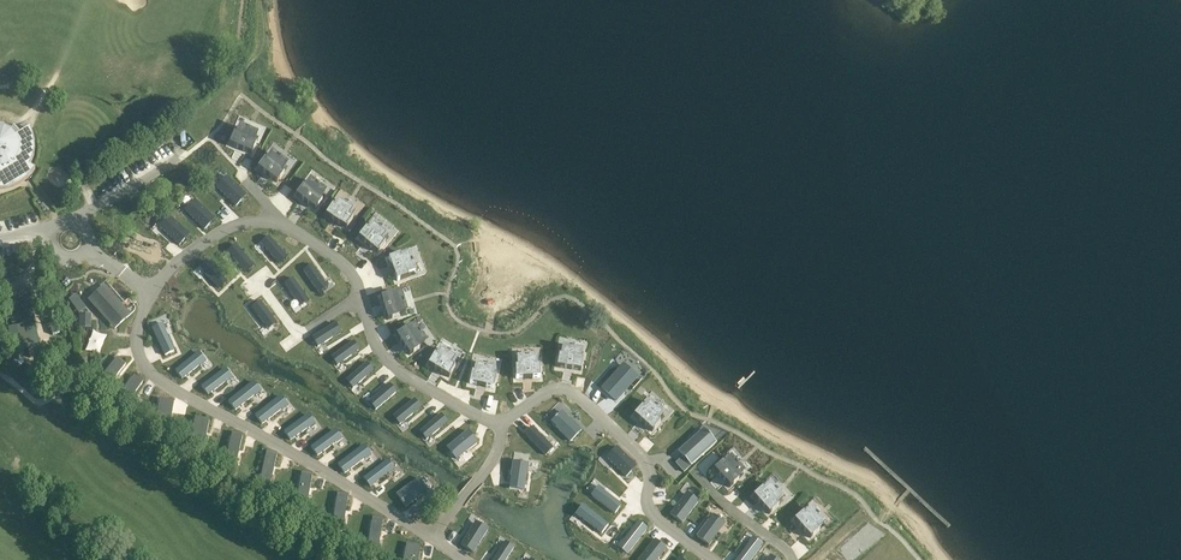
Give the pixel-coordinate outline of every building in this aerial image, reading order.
[(234,134),(230,145),(237,148),(236,148),(238,149),(238,148),(243,150),(243,151),(244,151),(245,151),(252,154),(256,143),(254,142),(257,135),(250,132),(250,131),(248,129),(247,131),(240,127),(237,135),(234,134)] [(4,191),(12,189),(20,185),(27,180),(32,174),(35,171),(29,167),(31,164),(33,158),(34,151),(34,143),(32,137),(29,130),(29,129),(12,139),(8,135),(2,132),(0,132),(0,191),(4,191)] [(265,159),(258,169),(264,173),(265,174),(269,177),(277,183),(284,173),(282,171),(287,165),(280,160),(281,159),(279,157),(278,159),(272,154),(267,161),(265,159)] [(97,183),(103,196),(132,183),(126,169),(97,183)] [(222,183),(217,188),(236,206),(246,196),(226,176),(221,182),(222,183)] [(303,186),(296,195),(302,200),(303,201),(308,204),(307,204),(309,206),(309,205),(315,210),(322,201),(320,199),(325,192),(319,188),(319,187),(317,185),(316,186),(310,181),(305,188),(303,186)] [(191,206),(186,211),(204,230),(215,219),(195,200),(190,205),(191,206)] [(332,206),(326,216),(332,220),(334,221),(334,220),(339,223),(338,224),(339,225),(340,225),(346,229),(353,219),(350,217),(355,210),(348,206),(349,205),(346,204),(346,205),(339,200),(335,207),(332,206)] [(165,223),(160,228),(180,245),(189,234),(169,216),(164,221),(165,223)] [(366,229),(359,238),(365,243),(366,244),(367,243),(371,246),(370,247),(372,249),(372,248),(378,253),(385,244),(383,242),(388,236),(382,231),(383,230),(380,228),(380,229),(373,224),(368,230),(366,229)] [(261,243),(279,264),(287,257),(269,236),(268,237),(269,237),(262,244),(261,243)] [(228,251),(227,252),(246,272),(253,265),(235,245),(235,246),(228,252),(228,251)] [(400,255),(389,259),(392,266),(391,266),(392,268),(393,267),(395,272),(394,273),(394,274),(395,274),(397,282),(409,277),(407,275),(415,272),(412,264),(414,264),(413,261),(411,262),(409,254),(401,257),(400,255)] [(200,268),(219,288),(226,281),(207,261),(208,262),(201,269),(200,268)] [(312,265),(303,271),(319,294),(320,293),(319,292),(327,287),(328,288),(328,287),(312,265)] [(293,278),(285,284),(301,307),(300,306),(308,300),(309,301),(293,278)] [(126,319),(123,314),(126,311),(104,286),(93,295),(119,325),(126,319)] [(392,294),(381,297),(383,305),(383,306),(384,306),(385,311),(385,313),(388,320),(399,317),(398,314),(406,312),(404,304),(405,304),(404,301),(403,302),(401,294),(393,297),(392,294)] [(260,301),(252,308),(268,330),(269,329),(268,329),(276,323),(276,324),(277,323),(260,301)] [(80,314),(80,326),(90,326),(90,314),(80,314)] [(41,352),(34,321),(16,325),(22,350),(33,347),(35,353),(41,352)] [(157,327),(153,329),(165,356),(174,351),(165,330),(166,330),(163,323),(156,326),(157,327)] [(335,324),(312,338),(312,339),(313,338),(318,346),(317,347),(341,333),(335,324)] [(402,332),(396,336),(400,342),(401,343),(404,348),(405,349),(410,355),(419,349),(418,346),(425,342),(420,335),(421,335),(420,332),(419,333),(414,327),(408,331),(406,329),(402,332)] [(353,341),(331,358),(332,357),(338,365),(337,366),(359,350),(353,341)] [(559,356),(557,367),(564,369),(566,369),(566,368),(572,369),(571,370),(573,370),(581,371),(583,360),(580,359),(581,351),(574,350),(574,348),(571,348),(571,349),(563,348),(562,356),(559,356)] [(434,355),(428,365),(435,369),(436,370),(437,369),(441,372),(440,373),(442,374),(449,378),(455,368),(452,366),(457,359),(450,355),(451,354),(448,352),(448,354),(441,349),(437,356),(434,355)] [(198,353),(175,371),(182,379),(200,365),(201,365),(206,361),(202,356),(201,356),(198,353)] [(12,372),(24,362),(18,356),(7,365),(12,372)] [(518,367),(515,367),(516,379),(523,379),(525,379),(525,378),(530,377),(530,379),(532,379),(540,378),(539,366),(537,366),(536,358),(528,358),(528,357),(525,357),(526,359),(518,359),(518,367)] [(116,358),(97,383),(106,390),(125,365),(116,358)] [(366,363),(346,381),(347,381),(353,388),(352,388),(353,389),(373,371),(366,363)] [(472,373),(469,384),(477,386),(479,386),(479,385),(484,386),(484,387),(486,388),(493,389),(496,377),(493,377),(494,369),(487,367),(487,366),(484,365),(484,367),(476,365),(474,373),(472,373)] [(602,389),(616,401),(631,385),(623,378),(629,372),(622,366),(602,389)] [(224,369),(202,387),(208,395),(226,381),(227,382),(232,378),(228,372),(227,373),(224,369)] [(189,391),(199,382),(194,375),(183,384),(189,391)] [(133,376),(116,400),(125,407),(142,383),(133,376)] [(253,382),(228,402),(235,410),(255,394),(256,395),(261,391),(257,385),(256,386),(253,382)] [(389,384),(369,402),(369,403),(370,402),(376,409),(375,410),(396,392),(389,384)] [(222,390),(210,398),(216,405),(227,398),(222,390)] [(280,397),(255,416),(262,424),(282,409),(283,410),(288,405),(284,400),(283,401),(280,397)] [(160,399),(154,428),(169,431),(174,402),(160,399)] [(414,399),(393,417),(394,417),(400,424),(399,425),(421,408),(414,399)] [(642,407),(634,416),(640,421),(639,421),(641,422),(642,421),(646,425),(645,426),(646,427),(652,432),(660,423),(658,421),(663,415),(657,410),(658,409),(656,407),(655,408),(649,403),(644,409),(642,407)] [(556,418),(551,422),(570,441),(581,430),(561,412),(557,416),(557,415),(555,417),(556,418)] [(441,414),(419,432),(420,432),(421,432),(427,439),(426,440),(447,423),(441,414)] [(308,415),(284,432),(290,440),(309,427),(310,428),(315,424),(311,418),(310,419),(308,415)] [(195,418),(189,446),(203,449),(209,421),(195,418)] [(532,427),(525,435),(545,455),(553,448),(532,427)] [(334,430),(311,448),(317,456),(336,442),(336,443),(342,439),(338,433),(337,434),(334,430)] [(703,430),(678,452),(690,466),(715,444),(703,430)] [(468,431),(447,448),(451,453),(450,453),(452,456),(453,455),(456,460),(477,443),(468,431)] [(231,434),(224,465),(236,467),(242,436),(231,434)] [(363,446),(338,465),(344,474),(365,458),(366,459),(371,455),(367,449),(366,450),(363,446)] [(612,454),(608,459),(626,477),(636,467),(617,447),(611,452),(612,454)] [(266,453),(259,484),(270,486),(277,456),(266,453)] [(682,459),(676,464),(684,472),(689,467),(682,459)] [(723,462),(714,470),(719,476),(720,477),(724,481),(723,481),(725,482),(730,488),(739,480),(737,478),(743,472),(738,467),(739,466),(737,464),(736,464),(730,459),(724,464),(723,462)] [(386,461),(363,479),(370,487),(388,473),(389,474),(394,470),(390,464),(389,465),(386,461)] [(513,462),(509,489),(524,491),(528,464),(513,462)] [(301,473),(295,504),(307,506),(312,475),(301,473)] [(418,479),(397,495),(406,507),(427,490),(423,486),(424,485),(423,483),(422,483),(418,479)] [(762,488),(753,496),(758,502),(759,504),(760,503),(764,507),(763,508),(764,509),(769,515),(778,507),(776,504),(782,499),(777,493),(778,492),(776,490),(775,491),(770,485),(764,491),(762,488)] [(595,493),(592,496),(615,514),(621,505),(603,491),(598,486),(594,492),(595,493)] [(686,494),(670,515),(682,524),(698,501),(692,497),(692,498),(686,494)] [(337,495),(332,526),(343,528),(348,497),(337,495)] [(581,509),(576,515),(582,519),(583,518),(601,532),(607,524),(584,506),(581,510),(581,509)] [(803,513),(794,521),(799,526),(799,527),(800,528),(801,527),(805,531),(804,532),(805,533),(810,539),(819,531),(817,529),(823,523),(818,517),(819,517),(817,514),(816,515),(811,509),(805,515),(803,513)] [(712,515),(697,537),(709,546),(725,524),(720,520),(720,519),(718,518),(717,519),(712,515)] [(372,519),(366,550),(378,552),(383,521),(372,519)] [(622,541),(618,546),(624,550),(624,549),(628,553),(647,529),(638,522),(623,541),(622,541)] [(475,523),(461,545),(473,553),(488,530),(482,526),(481,527),(475,523)] [(851,559),(852,559),(870,544),(860,533),(842,549),(851,559)] [(901,550),(888,534),(857,559),(889,559),(901,550)] [(638,559),(657,559),(666,548),(655,539),(638,559)] [(737,559),(751,559),(761,547),(757,544),(758,543),(752,539),(748,544),(749,545),(737,559)] [(493,559),(506,559),(514,547),(513,548),(505,543),(506,542),(505,542),(493,559)] [(403,559),(418,559),(421,548),(406,545),(403,559)]
